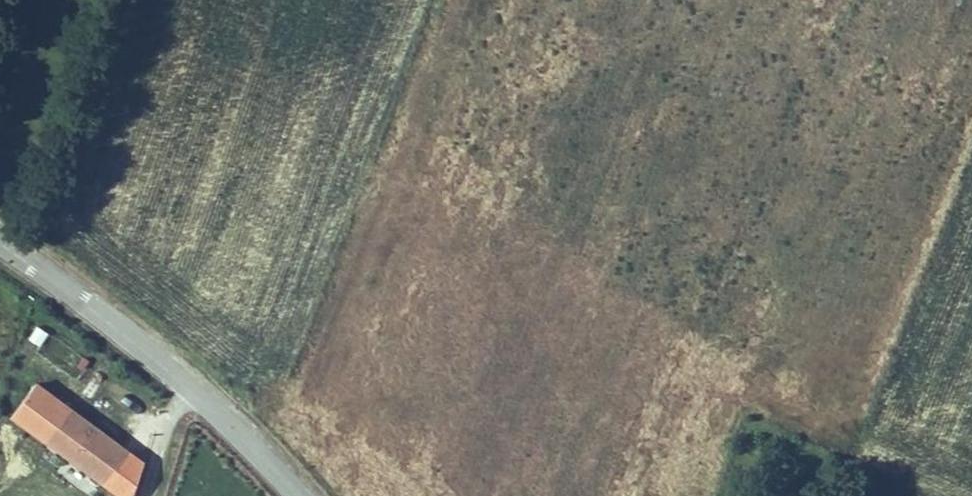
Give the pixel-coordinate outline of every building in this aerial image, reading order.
[(131,447),(74,402),(45,437),(79,462),(74,468),(98,489),(131,447)]
